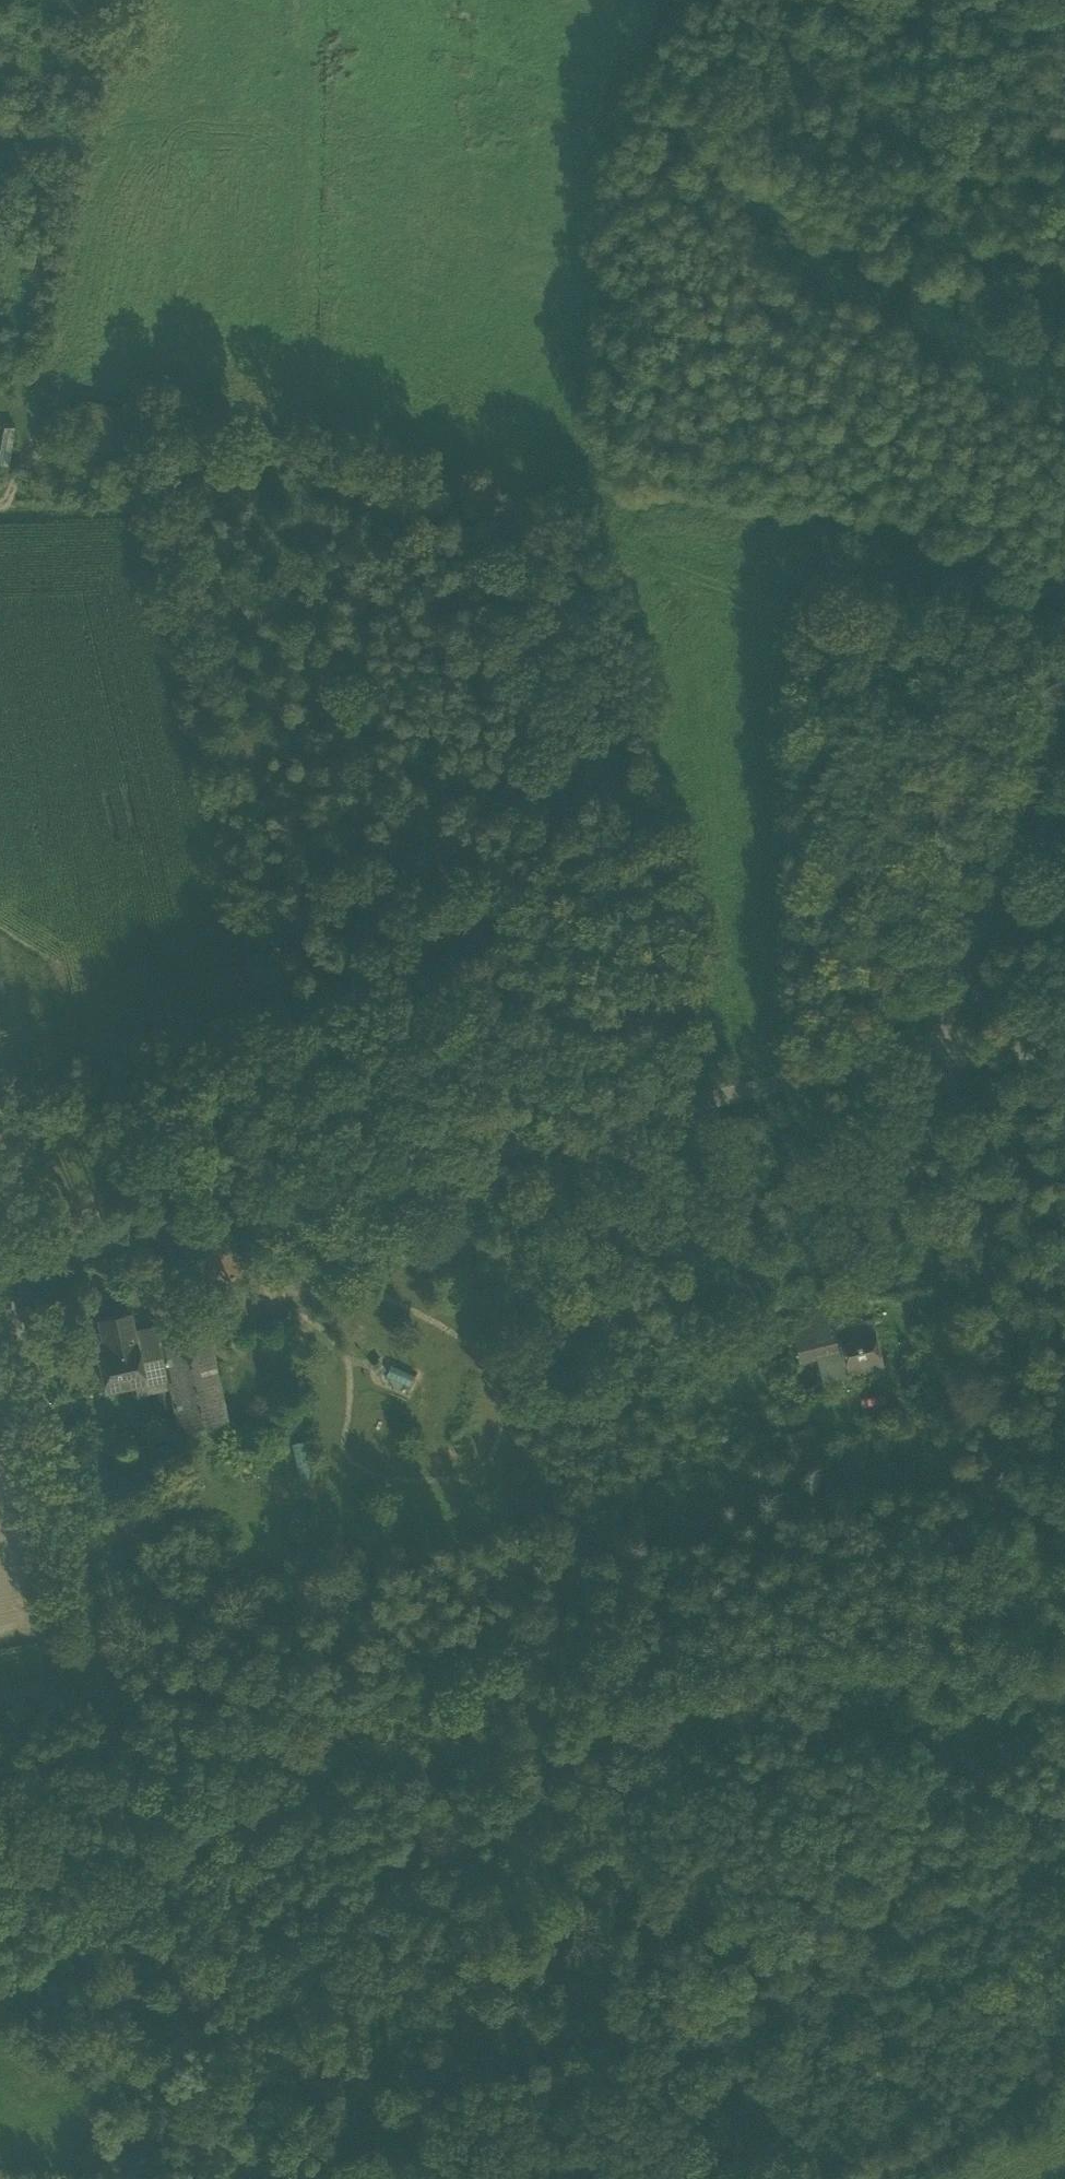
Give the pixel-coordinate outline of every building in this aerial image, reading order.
[(858,1300),(790,1316),(793,1329),(861,1313),(858,1300)] [(850,1372),(885,1364),(876,1329),(860,1333),(858,1325),(864,1323),(863,1320),(861,1313),(793,1329),(801,1362),(819,1358),(845,1352),(850,1372)] [(171,1389),(181,1432),(226,1422),(206,1333),(159,1343),(155,1327),(133,1332),(129,1315),(99,1322),(106,1354),(97,1356),(106,1392),(135,1386),(168,1378),(171,1389)] [(874,1317),(863,1320),(864,1323),(858,1325),(860,1333),(876,1329),(874,1317)] [(845,1352),(819,1358),(825,1384),(851,1378),(850,1372),(845,1352)] [(383,1378),(408,1385),(411,1373),(387,1365),(383,1378)] [(136,1397),(171,1389),(168,1378),(135,1386),(136,1397)] [(555,1380),(547,1393),(565,1404),(570,1395),(556,1387),(559,1383),(555,1380)]
